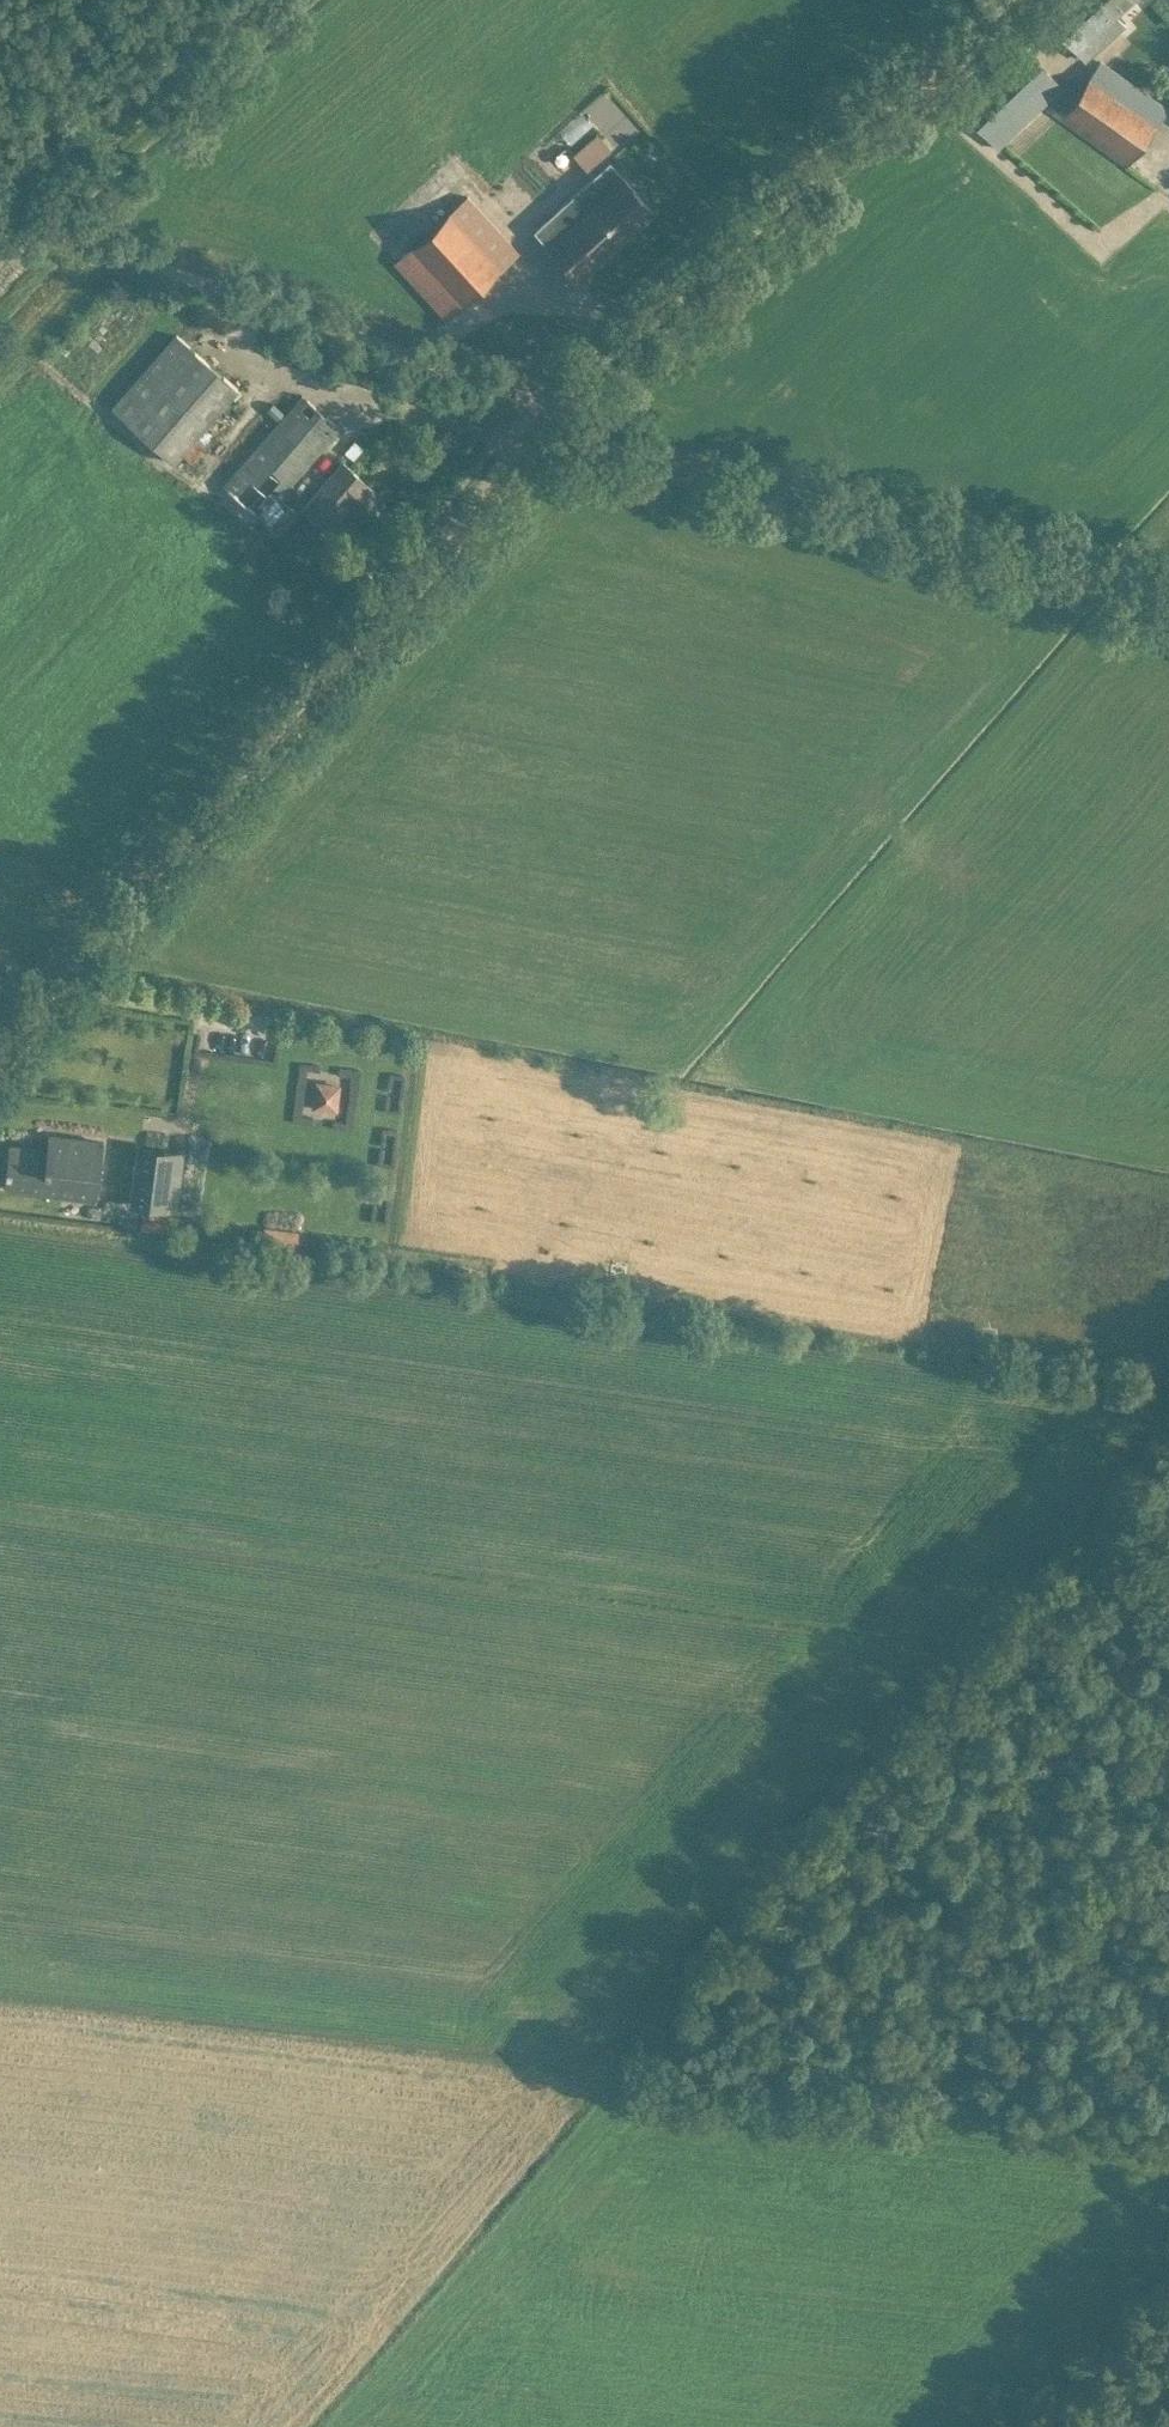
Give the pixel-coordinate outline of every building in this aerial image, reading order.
[(1046,13),(1086,59),(1105,43),(1127,24),(1117,13),(1132,0),(1060,0),(1046,13)] [(1022,45),(959,106),(976,123),(999,147),(1006,141),(1040,108),(1044,104),(1062,86),(1022,45)] [(1168,107),(1120,74),(1101,61),(1081,90),(1078,94),(1065,85),(1049,107),(1130,163),(1168,107)] [(587,169),(610,149),(598,135),(575,154),(587,169)] [(654,211),(638,194),(610,162),(536,231),(564,262),(580,279),(654,211)] [(413,246),(395,262),(447,319),(520,252),(468,196),(413,246)] [(176,460),(223,406),(239,388),(178,334),(114,406),(176,460)] [(225,486),(263,518),(281,534),(300,512),(280,496),(340,427),(303,394),(287,412),(225,486)] [(274,402),(267,409),(278,419),(285,411),(274,402)] [(360,448),(372,458),(382,446),(370,436),(360,448)] [(375,506),(377,509),(380,505),(378,503),(384,496),(343,461),(302,507),(329,530),(350,505),(365,518),(375,506)] [(214,1076),(218,1047),(214,1047),(215,1042),(202,1040),(201,1045),(199,1044),(195,1072),(214,1076)] [(341,1084),(315,1081),(312,1107),(338,1110),(341,1084)] [(27,1196),(94,1205),(103,1140),(48,1135),(47,1148),(7,1148),(4,1193),(27,1196)] [(177,1210),(185,1151),(139,1144),(131,1204),(177,1210)] [(141,1229),(173,1232),(175,1216),(143,1213),(141,1229)] [(301,1229),(265,1225),(263,1246),(298,1249),(301,1229)]
